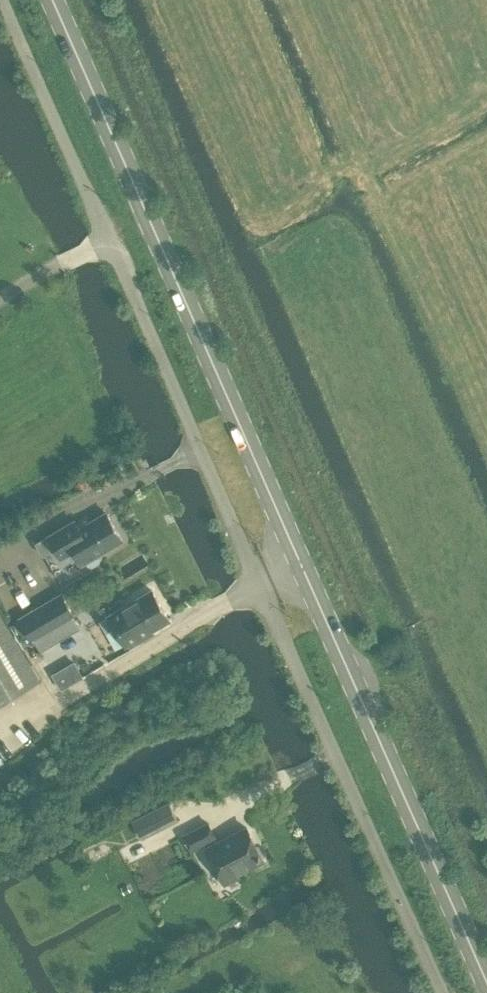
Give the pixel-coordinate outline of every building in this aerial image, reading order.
[(73,520),(35,543),(42,555),(55,548),(60,558),(73,550),(81,564),(85,562),(87,566),(91,567),(98,563),(99,559),(97,555),(122,540),(105,512),(78,528),(73,520)] [(150,590),(99,619),(106,631),(114,626),(125,644),(127,643),(129,646),(141,639),(139,636),(167,620),(150,590)] [(0,609),(0,701),(40,679),(21,646),(32,640),(33,643),(77,617),(62,591),(18,617),(19,619),(9,625),(0,609)] [(401,657),(399,650),(392,652),(395,659),(401,657)] [(83,676),(75,662),(53,675),(61,689),(83,676)] [(140,837),(176,819),(167,801),(131,820),(140,837)] [(224,885),(235,879),(236,875),(262,862),(260,857),(261,854),(258,848),(255,847),(246,829),(216,844),(214,839),(215,838),(209,825),(184,837),(191,851),(203,844),(224,885)] [(81,849),(75,853),(78,859),(85,855),(81,849)]
